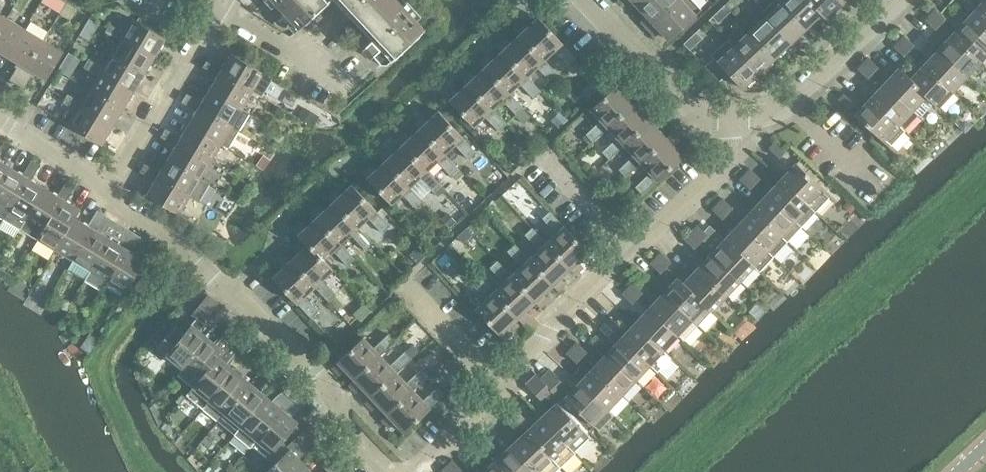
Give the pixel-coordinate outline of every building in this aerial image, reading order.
[(62,9),(66,0),(42,0),(42,1),(62,9)] [(300,28),(329,0),(273,0),(300,28)] [(350,8),(376,35),(362,48),(371,57),(373,55),(381,64),(387,64),(395,57),(425,29),(398,0),(343,0),(350,8)] [(639,7),(646,15),(641,20),(648,28),(677,0),(646,0),(639,7)] [(698,18),(695,14),(701,9),(693,0),(677,0),(648,28),(655,36),(661,30),(669,39),(680,29),(683,32),(698,18)] [(731,10),(742,0),(729,0),(725,4),(731,10)] [(790,42),(806,27),(781,1),(782,1),(781,0),(773,0),(762,11),(766,15),(765,16),(790,42)] [(782,1),(781,1),(806,27),(821,13),(822,12),(810,0),(782,0),(782,1)] [(821,13),(827,20),(844,5),(840,0),(810,0),(822,12),(821,13)] [(546,10),(553,17),(560,10),(554,3),(546,10)] [(985,37),(985,9),(980,3),(966,18),(985,37)] [(725,4),(712,15),(719,22),(731,10),(725,4)] [(930,13),(941,23),(946,17),(935,7),(930,13)] [(941,23),(930,13),(924,19),(935,29),(941,23)] [(519,33),(545,59),(555,50),(569,65),(576,57),(563,43),(563,42),(538,16),(527,26),(524,22),(520,26),(518,24),(514,28),(519,33)] [(750,31),(774,57),(790,42),(765,16),(750,31)] [(0,27),(0,51),(8,55),(24,28),(6,17),(0,27)] [(133,18),(125,31),(122,36),(155,55),(166,37),(133,18)] [(981,61),(981,60),(985,65),(985,37),(966,18),(952,33),(981,61)] [(112,36),(117,27),(110,22),(104,31),(112,36)] [(120,40),(112,54),(144,73),(155,55),(122,36),(125,31),(117,27),(112,36),(120,40)] [(24,28),(8,55),(19,62),(9,79),(16,83),(43,39),(24,28)] [(702,37),(696,31),(683,43),(690,49),(702,37)] [(734,45),(759,72),(774,57),(750,31),(734,45)] [(501,41),(497,44),(502,50),(527,76),(537,66),(551,81),(559,74),(545,59),(519,33),(510,42),(506,39),(502,43),(501,41)] [(938,48),(967,76),(981,61),(952,33),(938,48)] [(898,40),(909,50),(914,44),(903,34),(898,40)] [(46,78),(63,51),(43,39),(16,83),(24,88),(34,71),(46,78)] [(711,54),(717,61),(742,87),(759,72),(734,45),(734,46),(727,39),(711,54)] [(909,50),(898,40),(893,45),(904,56),(909,50)] [(923,63),(953,91),(967,76),(938,48),(923,63)] [(527,76),(502,50),(493,59),(489,55),(485,59),(483,57),(479,61),(485,66),(510,92),(520,83),(534,97),(542,90),(527,76)] [(231,52),(223,66),(220,71),(253,91),(261,96),(272,77),(231,52)] [(144,73),(112,54),(104,67),(101,71),(134,90),(144,73)] [(862,62),(873,72),(878,66),(867,56),(862,62)] [(210,71),(215,62),(208,57),(203,66),(210,71)] [(89,58),(84,66),(91,71),(96,62),(89,58)] [(91,89),(124,108),(134,90),(101,71),(104,67),(96,62),(91,71),(99,76),(91,89)] [(218,75),(210,88),(243,108),(253,91),(220,71),(223,66),(215,62),(210,71),(218,75)] [(873,72),(862,62),(857,68),(868,78),(873,72)] [(933,103),(938,107),(953,91),(923,63),(910,77),(910,78),(928,95),(927,96),(933,103)] [(61,65),(58,70),(70,77),(73,72),(61,65)] [(492,109),(492,108),(502,99),(516,114),(524,107),(510,92),(485,66),(475,75),(472,72),(468,75),(466,73),(462,77),(467,83),(492,109)] [(899,66),(884,82),(918,114),(917,115),(920,117),(933,103),(927,96),(928,95),(910,78),(910,77),(899,66)] [(633,102),(624,92),(628,89),(624,84),(625,83),(622,79),(617,84),(616,84),(590,108),(600,119),(586,133),(593,141),(608,127),(607,127),(633,102)] [(884,82),(870,97),(904,129),(917,115),(918,114),(884,82)] [(467,83),(458,92),(454,88),(450,92),(449,90),(444,94),(450,99),(474,126),(485,115),(499,130),(506,123),(492,108),(492,109),(467,83)] [(124,108),(91,89),(91,88),(83,102),(80,106),(113,126),(124,108)] [(250,112),(243,108),(210,88),(202,101),(199,106),(239,130),(250,112)] [(70,106),(75,97),(68,92),(63,101),(70,106)] [(189,106),(194,97),(187,92),(182,101),(189,106)] [(838,99),(849,108),(855,102),(844,92),(838,99)] [(650,120),(650,119),(641,110),(645,106),(640,101),(641,100),(638,96),(633,102),(607,127),(608,127),(617,137),(602,151),(609,158),(624,145),(624,144),(650,120)] [(78,110),(69,124),(102,144),(113,126),(80,106),(83,102),(75,97),(70,106),(78,110)] [(189,123),(221,143),(229,147),(239,130),(199,106),(202,101),(194,97),(189,106),(197,110),(189,123)] [(854,114),(895,152),(896,150),(891,144),(905,130),(904,129),(870,97),(854,114)] [(415,122),(420,127),(445,154),(445,153),(455,144),(469,158),(476,151),(462,137),(463,136),(438,110),(428,120),(424,116),(421,120),(419,118),(415,122)] [(624,144),(624,145),(633,154),(619,168),(626,176),(641,162),(640,162),(666,137),(657,127),(661,123),(657,118),(658,117),(655,114),(650,119),(650,120),(624,144)] [(189,123),(181,136),(178,141),(210,161),(221,143),(189,123)] [(168,140),(173,132),(166,127),(161,136),(168,140)] [(397,139),(402,144),(427,170),(438,160),(452,175),(459,168),(445,153),(445,154),(420,127),(410,136),(407,133),(403,136),(401,135),(397,139)] [(657,180),(684,155),(674,145),(678,141),(673,136),(674,135),(671,131),(666,137),(640,162),(641,162),(650,172),(635,186),(642,194),(657,180)] [(176,145),(168,159),(200,178),(201,176),(210,161),(178,141),(181,136),(173,132),(168,140),(176,145)] [(779,157),(785,151),(774,141),(768,147),(779,157)] [(380,155),(385,160),(410,186),(420,176),(434,191),(441,184),(427,170),(402,144),(393,153),(389,149),(385,153),(384,151),(380,155)] [(41,163),(32,158),(27,166),(36,171),(41,163)] [(198,201),(209,183),(210,182),(201,176),(200,178),(168,159),(160,171),(157,176),(190,196),(198,201)] [(10,166),(0,160),(0,183),(10,166)] [(375,169),(372,166),(368,169),(366,167),(362,171),(367,177),(392,203),(403,193),(417,207),(424,201),(410,186),(385,160),(375,169)] [(831,194),(796,161),(780,178),(815,211),(831,194)] [(140,171),(147,175),(152,167),(145,162),(140,171)] [(36,171),(27,166),(23,174),(10,166),(0,183),(0,216),(2,218),(8,209),(27,176),(32,179),(36,171)] [(179,214),(179,213),(190,196),(157,176),(160,171),(152,167),(147,175),(155,180),(146,194),(179,214)] [(745,173),(755,183),(761,177),(750,167),(745,173)] [(755,183),(745,173),(739,179),(750,189),(755,183)] [(27,176),(8,209),(25,219),(45,187),(32,179),(27,176)] [(766,193),(801,226),(815,211),(780,178),(766,193)] [(67,179),(62,187),(71,192),(75,184),(67,179)] [(332,191),(328,195),(333,201),(333,200),(358,227),(358,226),(369,217),(382,232),(390,225),(376,210),(352,183),(341,193),(338,189),(334,193),(332,191)] [(37,239),(43,230),(62,197),(67,200),(71,192),(62,187),(57,194),(45,187),(25,219),(20,228),(37,239)] [(752,208),(780,234),(787,241),(801,226),(766,193),(752,208)] [(75,217),(81,208),(67,200),(62,197),(43,230),(60,240),(75,217)] [(717,203),(728,213),(733,207),(722,197),(717,203)] [(372,241),(358,226),(358,227),(333,200),(333,201),(324,209),(320,206),(317,209),(315,208),(311,212),(316,217),(341,243),(351,233),(365,248),(372,241)] [(728,213),(717,203),(711,208),(722,218),(728,213)] [(738,223),(773,256),(787,241),(780,234),(752,208),(738,223)] [(92,217),(101,222),(106,214),(97,209),(92,217)] [(580,269),(578,268),(582,264),(578,261),(589,251),(564,224),(564,225),(550,210),(542,217),(556,231),(546,241),(546,242),(571,268),(570,268),(575,273),(580,269)] [(93,227),(96,230),(101,222),(92,217),(88,224),(75,217),(60,240),(54,248),(73,260),(93,227)] [(323,260),(324,259),(334,250),(347,265),(355,258),(341,243),(316,217),(306,226),(303,222),(299,226),(297,224),(293,228),(298,234),(302,238),(303,238),(323,260)] [(724,238),(754,265),(759,271),(773,256),(738,223),(724,238)] [(697,224),(694,227),(689,232),(700,242),(708,234),(697,224)] [(93,227),(73,260),(90,270),(110,238),(96,230),(93,227)] [(553,284),(553,285),(558,290),(562,286),(561,284),(564,280),(561,277),(570,268),(571,268),(546,242),(546,241),(532,227),(525,233),(539,248),(529,258),(528,258),(553,284)] [(127,238),(136,243),(140,235),(132,230),(127,238)] [(700,242),(689,232),(683,238),(694,248),(700,242)] [(102,289),(106,284),(108,281),(127,248),(132,251),(136,243),(127,238),(123,245),(110,238),(90,270),(85,279),(102,289)] [(291,259),(316,285),(315,286),(329,300),(336,294),(322,279),(333,269),(324,259),(323,260),(303,238),(302,238),(299,241),(301,243),(297,247),(300,250),(291,259)] [(710,252),(740,280),(754,265),(724,238),(710,252)] [(521,264),(511,274),(536,301),(535,301),(540,306),(545,302),(543,300),(547,297),(543,293),(553,285),(553,284),(528,258),(529,258),(515,243),(508,250),(521,264)] [(408,254),(417,264),(426,255),(417,245),(408,254)] [(127,248),(108,281),(126,291),(146,259),(132,251),(127,248)] [(655,256),(666,267),(672,261),(661,251),(655,256)] [(697,267),(726,295),(740,280),(710,252),(697,267)] [(291,259),(286,254),(282,258),(283,259),(279,263),(283,267),(272,277),(297,303),(298,302),(311,317),(319,310),(305,295),(315,286),(316,285),(291,259)] [(666,267),(655,256),(650,262),(661,272),(666,267)] [(497,259),(490,266),(504,281),(494,291),(493,291),(518,317),(523,323),(527,319),(525,317),(529,314),(526,310),(535,301),(536,301),(511,274),(497,259)] [(726,295),(697,267),(684,281),(683,282),(706,305),(705,306),(711,311),(726,295)] [(508,326),(518,317),(493,291),(494,291),(480,276),(473,283),(486,298),(475,308),(500,334),(501,334),(506,339),(510,335),(508,333),(512,330),(508,326)] [(683,282),(684,281),(678,276),(662,292),(692,320),(705,306),(706,305),(683,282)] [(627,287),(638,297),(643,291),(632,281),(627,287)] [(638,297),(627,287),(621,293),(633,302),(638,297)] [(648,307),(678,335),(678,334),(683,340),(697,325),(691,320),(692,320),(662,292),(648,307)] [(219,303),(208,294),(192,313),(196,317),(185,331),(175,324),(158,345),(167,352),(166,354),(182,368),(208,336),(200,330),(205,323),(203,322),(219,303)] [(373,310),(378,305),(370,297),(365,302),(373,310)] [(352,307),(361,318),(369,310),(360,300),(352,307)] [(635,322),(664,350),(678,335),(648,307),(635,322)] [(604,321),(615,331),(619,326),(609,316),(604,321)] [(615,331),(604,321),(599,327),(610,336),(615,331)] [(670,357),(663,351),(664,350),(635,322),(621,337),(650,364),(651,364),(657,370),(670,357)] [(231,328),(218,344),(208,336),(182,368),(178,373),(193,385),(194,386),(238,333),(231,328)] [(225,361),(235,349),(244,338),(238,333),(194,386),(193,385),(186,393),(203,407),(234,369),(225,361)] [(345,369),(354,378),(354,379),(380,354),(395,340),(388,333),(374,347),(363,336),(337,360),(337,361),(332,366),(336,370),(338,369),(341,372),(345,369)] [(607,351),(636,379),(650,364),(621,337),(607,351)] [(571,346),(581,356),(586,351),(576,341),(571,346)] [(581,356),(571,346),(566,351),(576,361),(581,356)] [(390,364),(380,354),(354,379),(354,378),(348,383),(352,388),(354,386),(358,390),(362,386),(370,396),(371,396),(397,372),(396,371),(412,358),(405,350),(390,364)] [(636,379),(607,351),(593,366),(622,394),(636,379)] [(269,358),(263,353),(254,365),(260,369),(269,358)] [(276,363),(269,358),(260,369),(266,375),(276,363)] [(579,381),(608,409),(622,394),(593,366),(579,381)] [(378,404),(387,413),(387,414),(413,389),(428,375),(421,368),(406,382),(397,372),(371,396),(370,396),(365,401),(369,405),(371,403),(374,407),(378,404)] [(608,409),(579,381),(571,390),(550,368),(540,377),(540,378),(559,398),(589,429),(593,424),(593,425),(608,409)] [(224,412),(225,412),(250,381),(234,369),(203,407),(218,419),(224,412)] [(590,436),(557,401),(559,398),(540,378),(540,377),(536,373),(525,383),(549,408),(541,416),(574,451),(590,436)] [(274,401),(266,395),(241,426),(235,433),(250,446),(251,445),(300,386),(292,379),(274,401)] [(225,412),(241,426),(266,395),(250,381),(225,412)] [(430,407),(445,393),(438,385),(423,399),(413,389),(387,414),(387,413),(381,418),(385,423),(387,421),(391,425),(395,421),(404,432),(430,407)] [(308,392),(300,386),(251,445),(268,458),(273,452),(298,421),(290,414),(308,392)] [(511,413),(521,424),(527,419),(516,408),(511,413)] [(521,424),(511,413),(505,419),(515,430),(521,424)] [(574,451),(541,416),(526,430),(559,465),(574,451)] [(306,427),(287,444),(290,447),(264,471),(295,471),(305,463),(296,453),(315,435),(306,427)] [(511,444),(538,471),(551,471),(559,465),(526,430),(511,444)] [(481,441),(491,452),(497,447),(487,436),(481,441)] [(491,452),(481,441),(475,447),(485,457),(491,452)] [(510,471),(537,471),(511,444),(496,458),(510,471)] [(327,470),(338,460),(332,454),(322,464),(327,470)] [(482,471),(510,471),(496,458),(482,471)] [(454,471),(460,471),(463,469),(452,459),(447,464),(454,471)] [(327,470),(329,471),(336,471),(343,466),(338,460),(327,470)] [(295,471),(313,471),(305,463),(295,471)]
